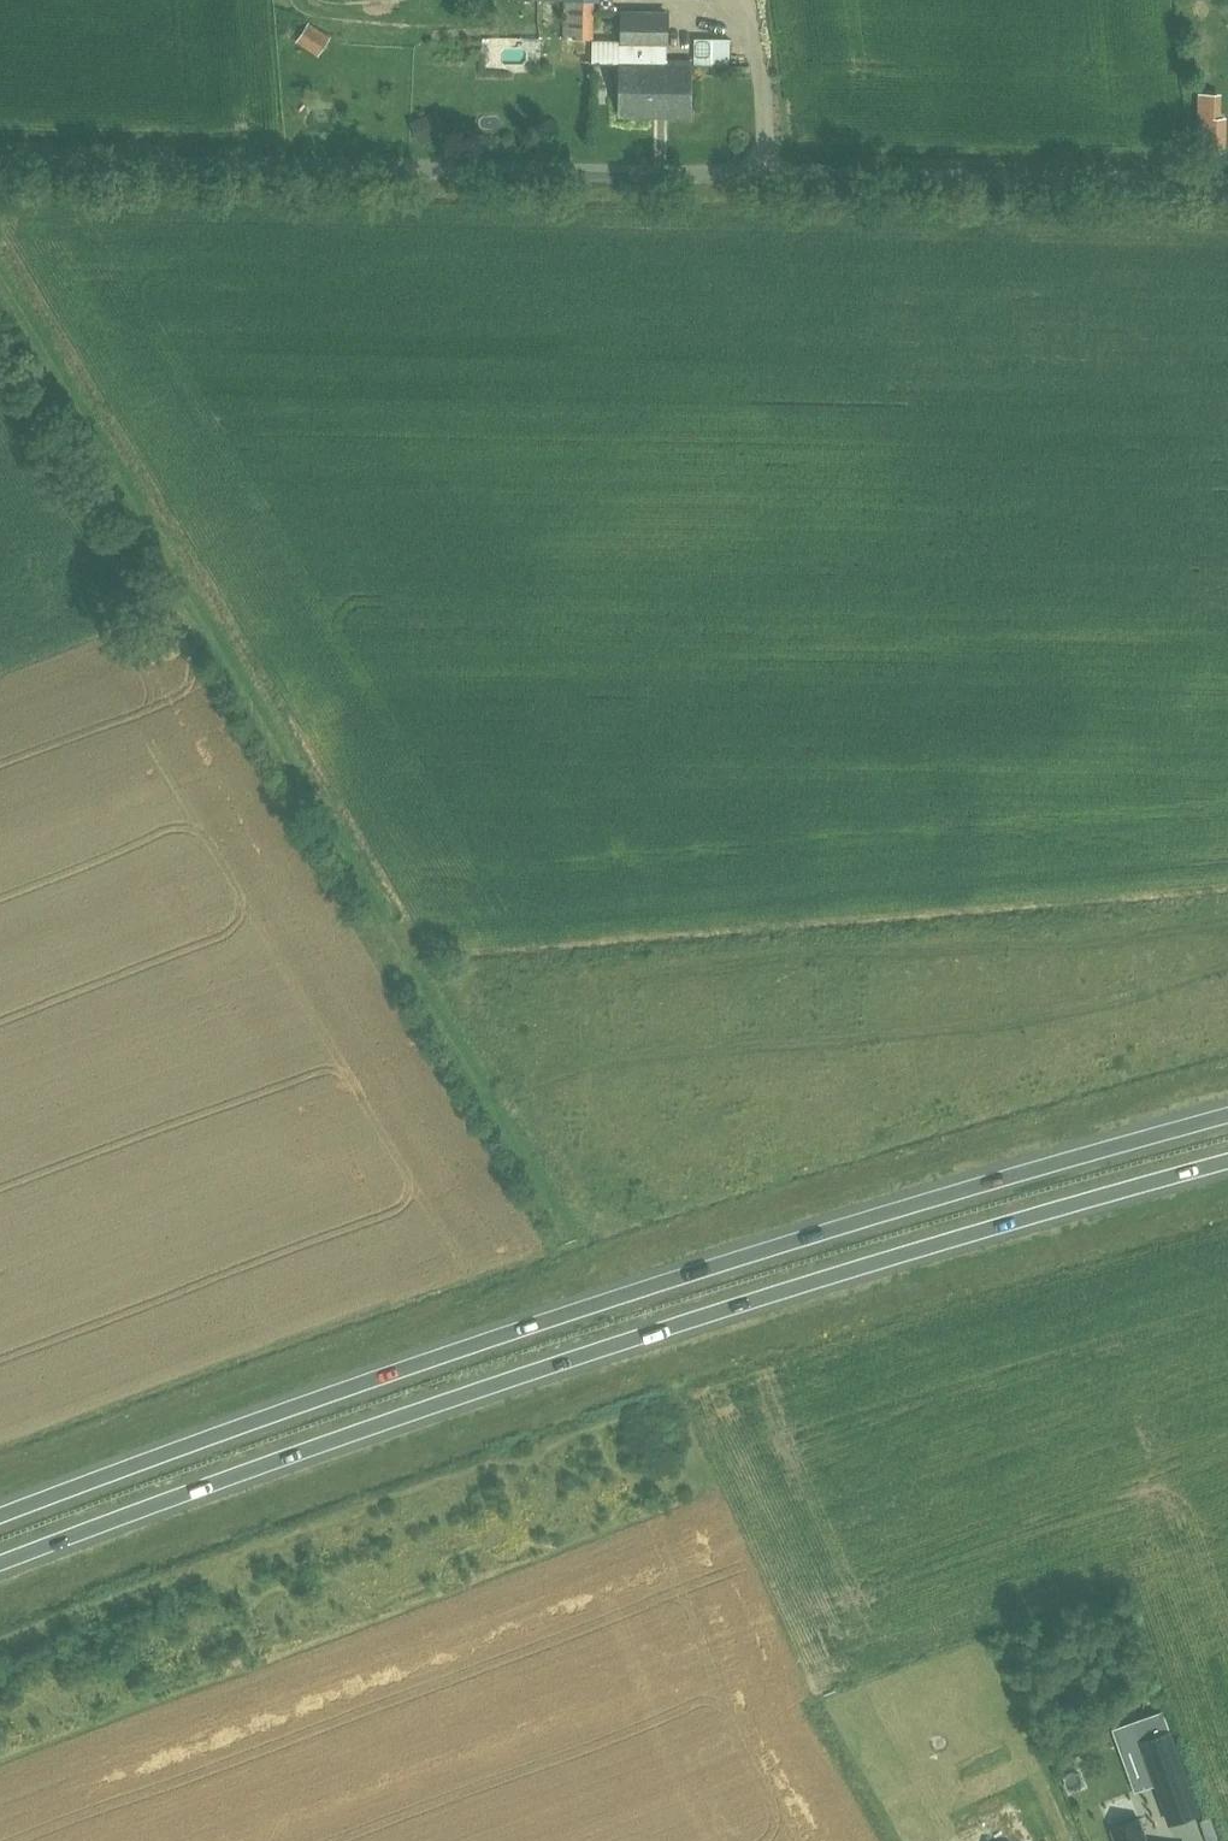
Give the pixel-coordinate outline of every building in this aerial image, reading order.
[(563,0),(565,0),(563,48),(563,53),(595,53),(596,1),(601,1),(601,0),(563,0)] [(667,62),(668,47),(670,47),(670,9),(622,8),(621,61),(622,61),(621,114),(689,116),(690,62),(667,62)] [(319,52),(329,36),(312,25),(303,40),(319,52)] [(1226,117),(1197,116),(1196,152),(1225,153),(1226,117)] [(1170,1824),(1200,1813),(1190,1786),(1170,1730),(1140,1741),(1160,1796),(1170,1824)] [(1112,1827),(1117,1840),(1147,1840),(1139,1817),(1112,1827)]
